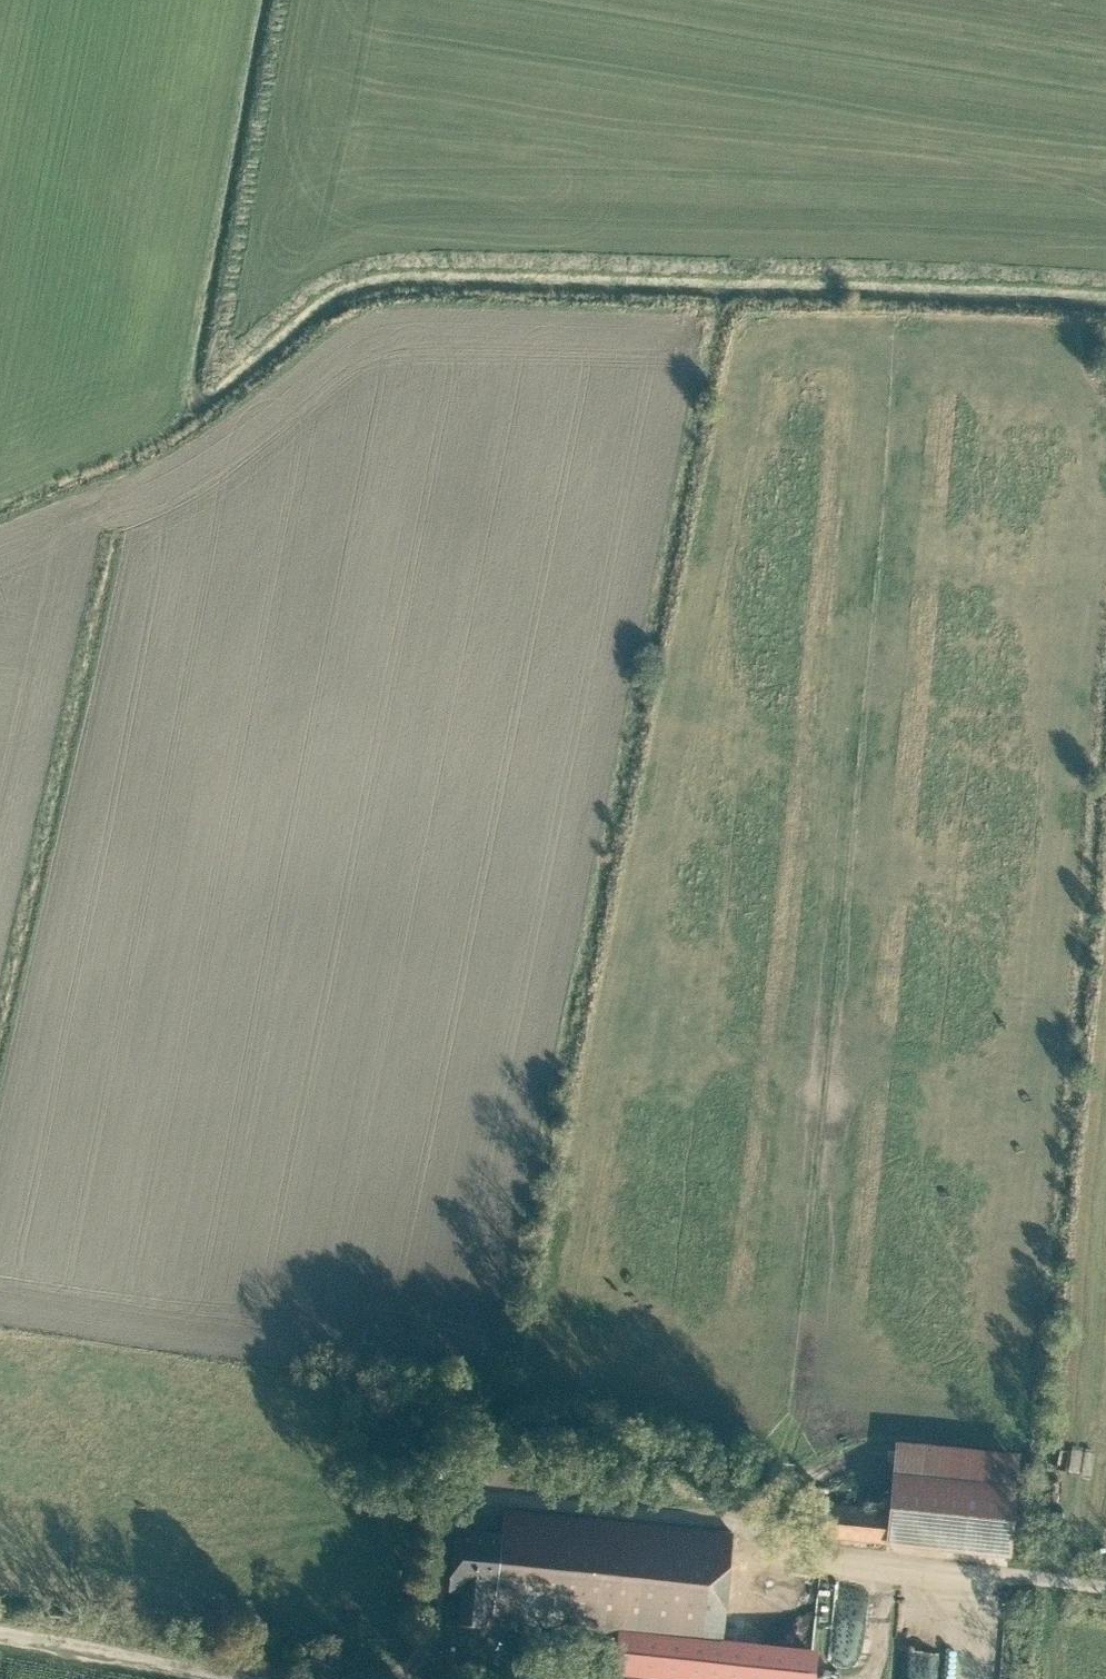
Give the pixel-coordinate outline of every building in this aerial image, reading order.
[(819,1535),(880,1542),(880,1545),(998,1557),(1008,1455),(890,1443),(883,1514),(822,1507),(819,1535)] [(725,1655),(735,1535),(499,1515),(497,1536),(441,1531),(436,1589),(443,1590),(440,1629),(466,1631),(468,1610),(493,1612),(491,1636),(725,1655)] [(947,1606),(904,1604),(901,1678),(943,1678),(947,1606)] [(625,1668),(624,1678),(719,1678),(625,1668)]
